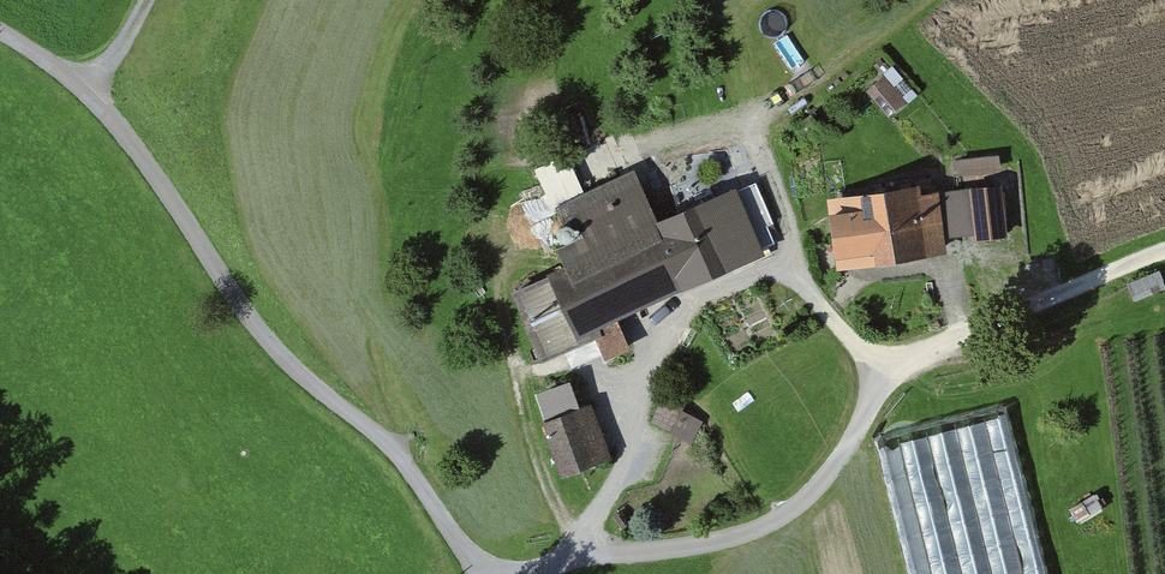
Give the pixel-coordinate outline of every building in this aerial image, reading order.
[(884,77),(866,91),(888,118),(906,103),(884,77)] [(554,207),(570,244),(556,250),(565,270),(511,295),(543,364),(595,340),(605,362),(631,350),(618,322),(681,293),(651,226),(658,223),(634,170),(554,207)] [(756,183),(737,192),(762,249),(774,244),(767,227),(773,224),(756,183)] [(975,242),(1008,238),(1002,185),(940,193),(945,238),(974,235),(975,242)] [(827,200),(837,271),(947,256),(945,238),(940,193),(921,195),(920,187),(827,200)] [(681,293),(765,256),(762,249),(737,192),(736,189),(658,223),(651,226),(681,293)] [(540,425),(561,479),(612,460),(591,406),(580,410),(570,382),(535,396),(545,423),(540,425)] [(662,401),(651,422),(691,443),(702,422),(662,401)] [(886,441),(916,573),(1047,573),(1010,412),(886,441)]
